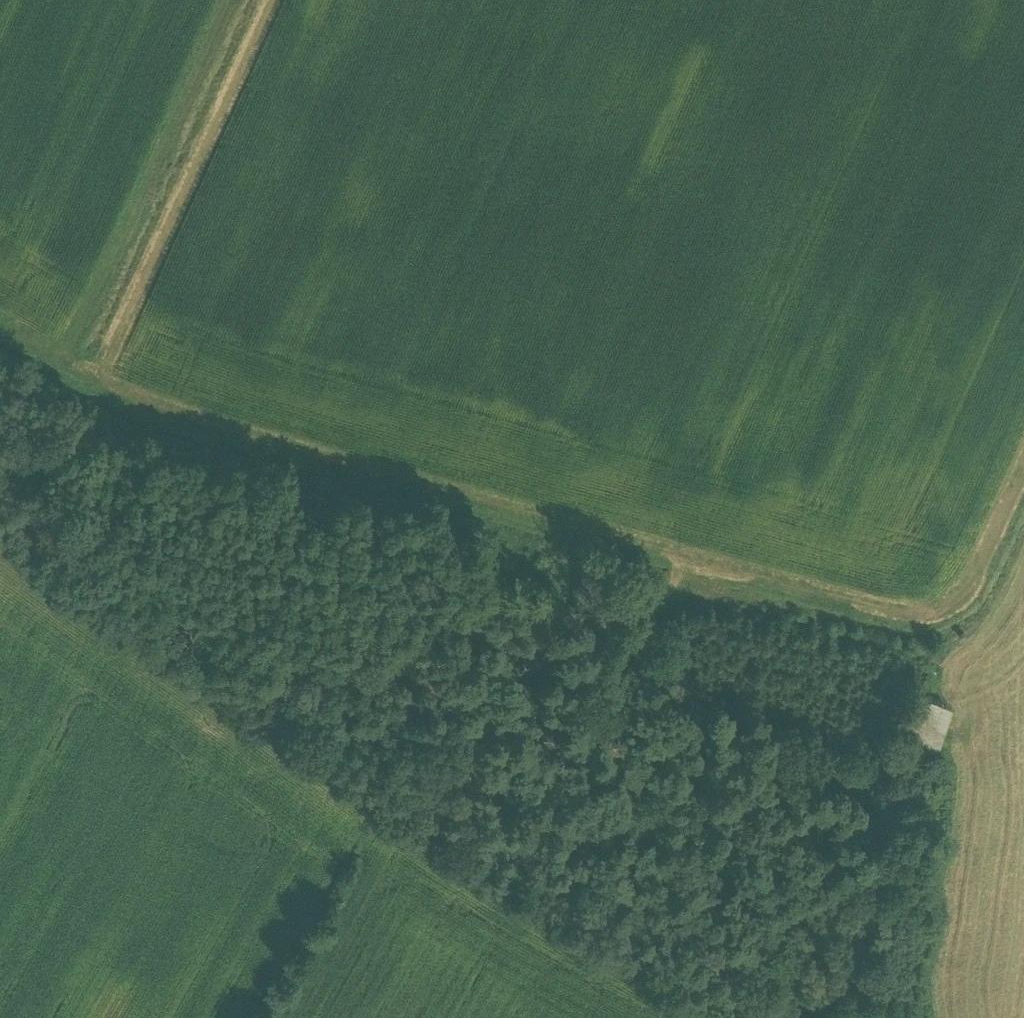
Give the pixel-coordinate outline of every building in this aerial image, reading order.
[(914,697),(900,744),(928,753),(943,706),(914,697)]
